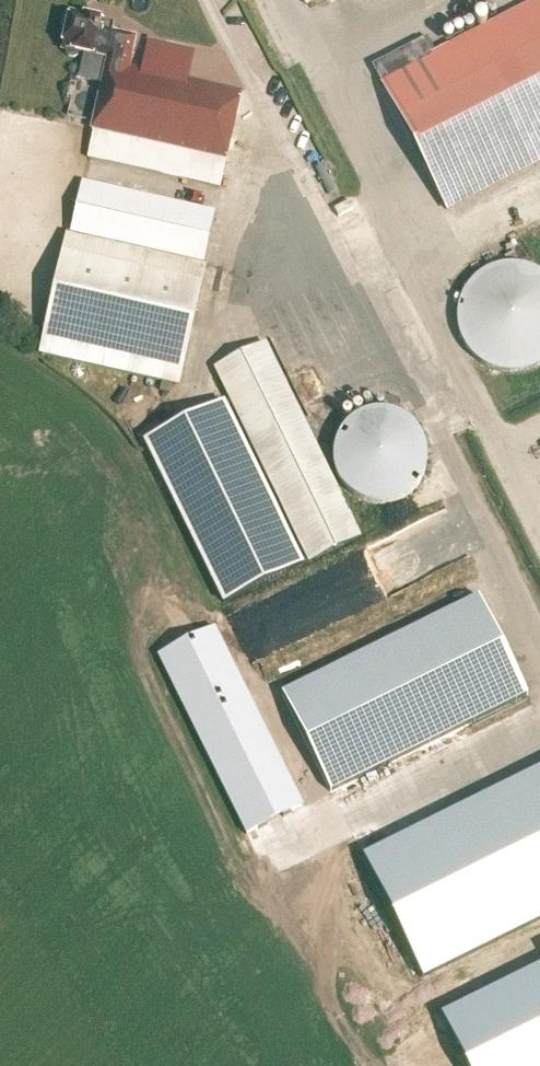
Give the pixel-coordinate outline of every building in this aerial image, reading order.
[(373,68),(447,212),(539,163),(539,5),(433,60),(424,41),(373,68)] [(70,15),(68,15),(67,15),(65,16),(64,17),(63,18),(62,19),(61,21),(61,22),(61,24),(62,25),(62,27),(63,28),(65,29),(67,30),(62,50),(66,51),(65,52),(66,54),(66,55),(67,57),(68,58),(69,59),(71,59),(73,60),(74,59),(76,59),(77,58),(78,57),(79,56),(80,54),(110,61),(88,159),(220,189),(242,94),(178,80),(181,66),(156,60),(153,74),(129,68),(136,39),(113,34),(115,25),(70,15)] [(215,214),(83,183),(71,236),(204,266),(215,214)] [(180,388),(186,361),(207,268),(66,236),(39,356),(180,388)] [(359,538),(264,347),(216,371),(311,562),(359,538)] [(224,402),(143,442),(223,605),(304,565),(224,402)] [(334,418),(344,503),(426,493),(415,408),(334,418)] [(331,794),(528,697),(479,597),(282,694),(331,794)] [(360,853),(428,990),(539,935),(539,764),(360,853)] [(465,1065),(539,1065),(539,967),(441,1016),(465,1065)]
